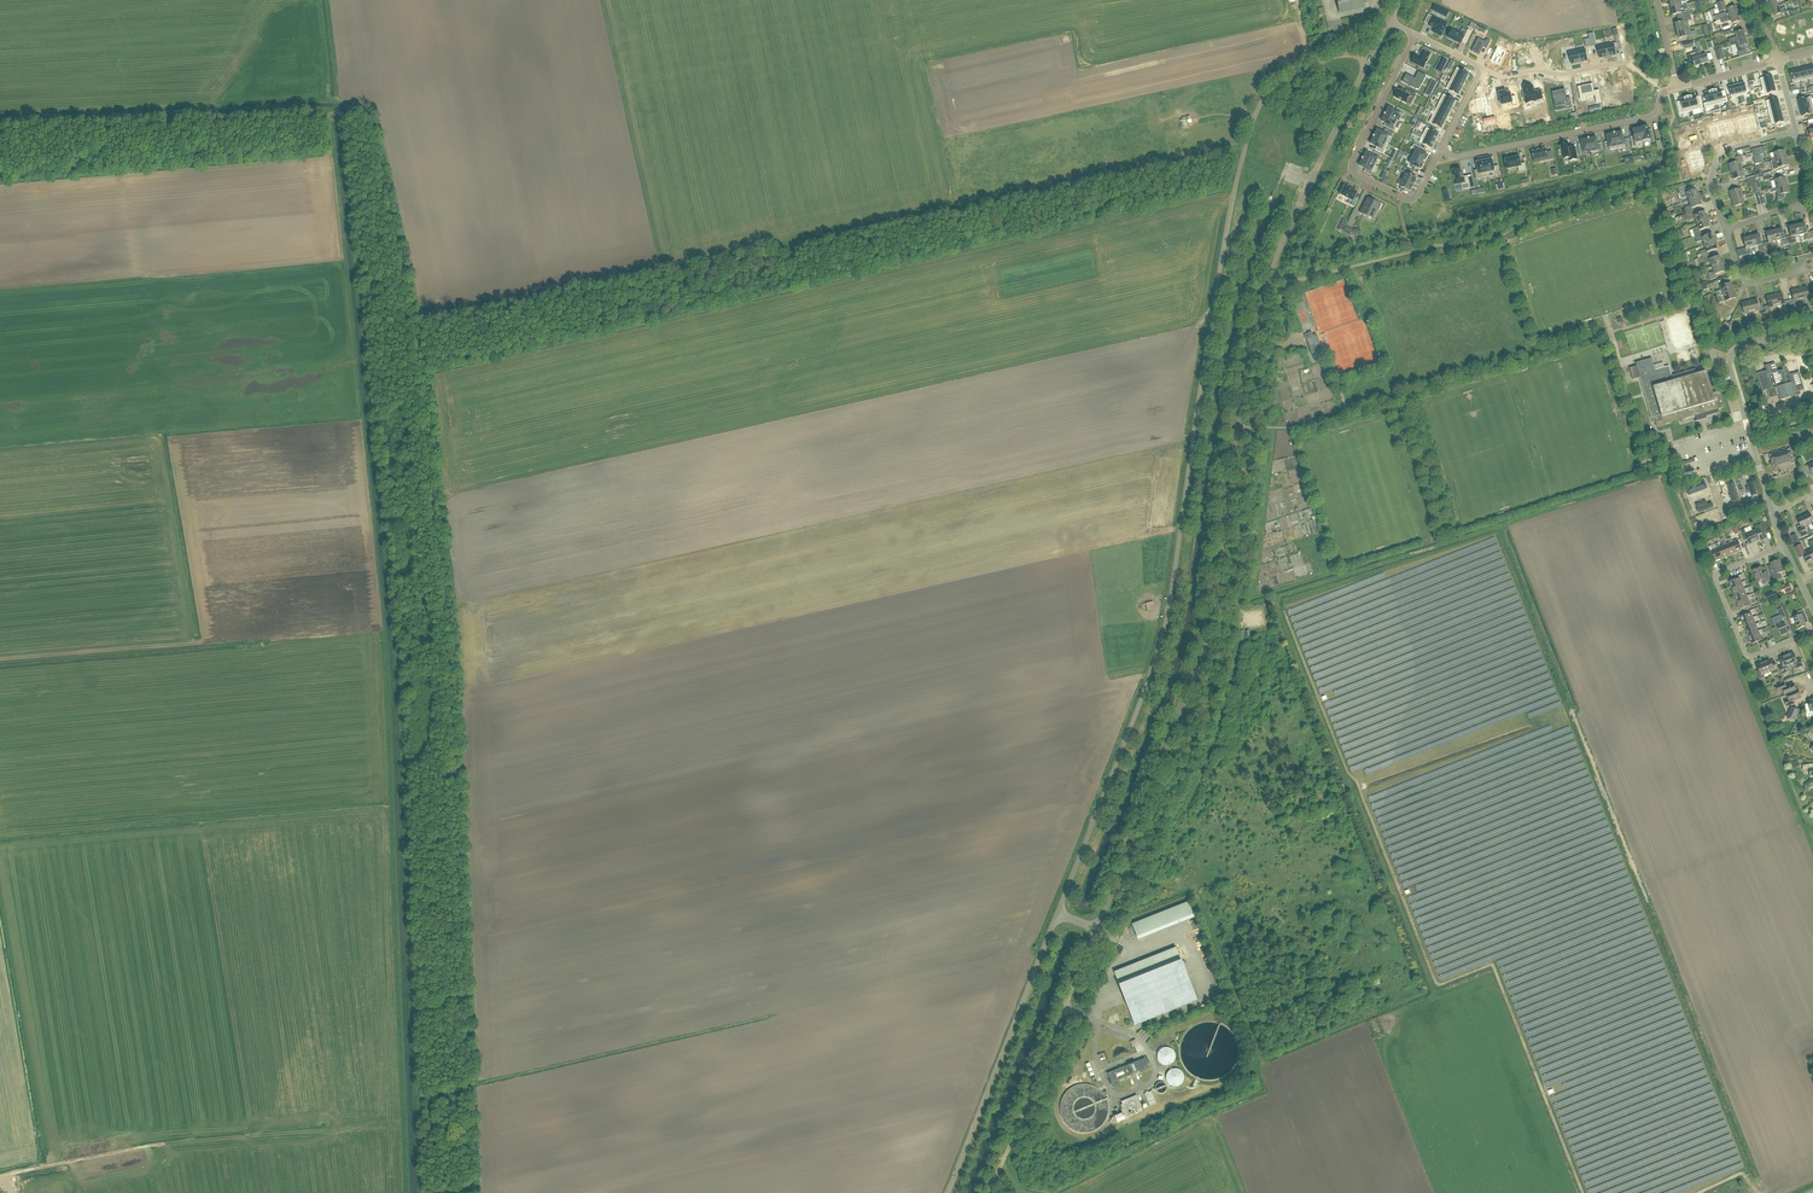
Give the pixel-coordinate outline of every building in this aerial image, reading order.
[(1340,13),(1365,8),(1364,2),(1365,2),(1365,0),(1338,0),(1340,13)] [(1772,8),(1778,6),(1777,2),(1781,0),(1771,0),(1769,1),(1772,8)] [(1688,9),(1687,4),(1672,8),(1673,16),(1681,14),(1680,10),(1683,9),(1683,11),(1688,9)] [(1435,5),(1432,10),(1442,15),(1444,10),(1435,5)] [(1715,17),(1716,22),(1721,20),(1738,14),(1737,11),(1738,10),(1737,6),(1728,9),(1729,13),(1715,17)] [(1778,6),(1772,8),(1775,16),(1781,14),(1782,15),(1787,12),(1786,8),(1780,10),(1778,6)] [(1794,9),(1791,10),(1793,15),(1800,13),(1798,7),(1794,9)] [(1713,23),(1710,13),(1705,14),(1708,25),(1713,23)] [(1721,20),(1722,25),(1732,21),(1733,24),(1740,21),(1738,14),(1721,20)] [(1677,31),(1685,29),(1690,28),(1688,21),(1691,20),(1690,16),(1683,18),(1684,22),(1675,24),(1677,31)] [(1433,17),(1428,25),(1435,28),(1433,32),(1441,36),(1447,24),(1433,17)] [(1690,28),(1685,29),(1677,31),(1679,39),(1686,37),(1688,37),(1688,40),(1696,38),(1695,35),(1696,35),(1695,31),(1691,32),(1690,28)] [(1452,31),(1448,38),(1461,45),(1463,41),(1466,43),(1472,31),(1468,29),(1464,37),(1457,34),(1458,32),(1454,30),(1453,32),(1452,31)] [(1729,43),(1746,38),(1743,31),(1736,33),(1737,37),(1729,40),(1730,43),(1729,43)] [(1478,38),(1471,51),(1479,55),(1483,47),(1487,49),(1490,41),(1487,39),(1486,42),(1478,38)] [(1724,45),(1725,49),(1735,45),(1738,53),(1746,50),(1744,46),(1748,45),(1746,38),(1729,43),(1724,45)] [(1695,47),(1693,41),(1682,43),(1683,50),(1695,47)] [(1614,42),(1605,44),(1608,56),(1616,54),(1614,42)] [(1605,44),(1597,46),(1600,58),(1608,56),(1605,44)] [(1498,47),(1491,61),(1499,65),(1506,51),(1498,47)] [(1585,48),(1577,50),(1579,62),(1588,60),(1585,48)] [(1697,49),(1702,65),(1709,63),(1707,55),(1702,56),(1700,48),(1697,49)] [(1416,54),(1412,63),(1424,69),(1428,61),(1428,60),(1431,53),(1423,49),(1420,54),(1421,55),(1420,56),(1416,54)] [(1690,66),(1691,68),(1702,65),(1697,49),(1694,50),(1695,53),(1687,56),(1690,65),(1690,66)] [(1577,50),(1569,52),(1571,64),(1579,62),(1577,50)] [(1806,67),(1798,69),(1801,81),(1808,79),(1806,67)] [(1457,68),(1453,75),(1465,81),(1469,74),(1457,68)] [(1798,69),(1790,71),(1793,83),(1801,81),(1798,69)] [(1406,74),(1402,82),(1416,88),(1419,81),(1423,82),(1426,76),(1418,72),(1415,78),(1406,74)] [(1453,75),(1450,82),(1462,88),(1465,81),(1453,75)] [(1773,76),(1761,79),(1763,87),(1775,84),(1773,76)] [(1432,80),(1425,94),(1430,97),(1437,83),(1432,80)] [(1614,80),(1601,82),(1604,95),(1616,93),(1616,95),(1620,94),(1619,87),(1616,87),(1614,80)] [(1450,82),(1446,89),(1458,95),(1462,88),(1450,82)] [(1745,83),(1737,85),(1740,97),(1748,95),(1745,83)] [(1593,84),(1578,87),(1581,100),(1587,99),(1587,98),(1595,96),(1597,104),(1602,103),(1599,90),(1595,91),(1593,84)] [(1775,84),(1763,87),(1765,95),(1777,91),(1775,84)] [(1737,85),(1729,87),(1732,99),(1740,97),(1737,85)] [(1524,93),(1522,93),(1523,99),(1525,98),(1526,104),(1536,102),(1536,101),(1543,99),(1541,91),(1534,92),(1533,86),(1523,88),(1524,93)] [(1396,94),(1395,97),(1407,103),(1410,98),(1414,100),(1416,95),(1406,90),(1405,93),(1398,89),(1395,94),(1396,94)] [(1721,89),(1713,91),(1717,105),(1728,103),(1727,98),(1723,99),(1721,89)] [(1565,90),(1552,92),(1555,107),(1564,105),(1565,108),(1572,107),(1570,98),(1567,98),(1565,90)] [(1708,103),(1704,104),(1706,108),(1717,105),(1713,91),(1705,93),(1708,103)] [(1506,92),(1499,93),(1502,105),(1512,103),(1513,106),(1517,105),(1516,96),(1511,97),(1511,93),(1507,94),(1506,92)] [(1444,95),(1440,102),(1452,108),(1456,101),(1444,95)] [(1696,95),(1688,97),(1692,112),(1703,109),(1702,105),(1698,106),(1696,95)] [(1486,97),(1476,99),(1479,113),(1486,111),(1487,116),(1492,115),(1490,106),(1488,106),(1486,97)] [(1683,110),(1679,111),(1680,115),(1692,112),(1688,97),(1680,99),(1683,110)] [(1799,109),(1812,105),(1810,97),(1797,100),(1799,109)] [(1779,98),(1767,102),(1769,110),(1781,107),(1779,98)] [(1440,102),(1437,109),(1449,115),(1452,108),(1440,102)] [(1812,114),(1812,110),(1812,105),(1799,109),(1801,117),(1812,114)] [(1781,107),(1769,110),(1771,117),(1783,114),(1781,107)] [(1385,115),(1399,122),(1403,115),(1404,112),(1397,108),(1396,112),(1389,108),(1386,115),(1385,114),(1385,115)] [(1437,109),(1433,116),(1445,122),(1449,115),(1437,109)] [(1783,114),(1771,117),(1773,125),(1785,122),(1783,114)] [(1399,122),(1385,115),(1385,116),(1382,122),(1388,125),(1387,128),(1394,132),(1395,128),(1398,122),(1399,122)] [(1433,116),(1430,123),(1442,129),(1445,122),(1433,116)] [(1754,116),(1746,118),(1749,130),(1757,128),(1754,116)] [(1746,118),(1738,120),(1741,132),(1749,130),(1746,118)] [(1732,121),(1725,123),(1728,135),(1736,133),(1732,121)] [(1725,123),(1717,125),(1720,137),(1728,135),(1725,123)] [(1717,125),(1709,127),(1712,139),(1720,137),(1717,125)] [(1640,128),(1643,142),(1650,141),(1651,143),(1655,142),(1653,133),(1649,133),(1648,127),(1640,129),(1640,128)] [(1427,128),(1423,135),(1435,141),(1439,134),(1427,128)] [(1636,144),(1643,142),(1640,128),(1640,129),(1633,130),(1634,137),(1631,137),(1632,146),(1636,146),(1636,144)] [(1374,137),(1388,144),(1386,143),(1389,136),(1387,135),(1388,133),(1385,131),(1384,133),(1378,130),(1375,137),(1374,136),(1374,137)] [(1615,133),(1614,133),(1618,149),(1625,148),(1624,143),(1627,142),(1626,138),(1623,139),(1622,132),(1615,134),(1615,133)] [(1610,151),(1618,149),(1614,133),(1614,134),(1607,136),(1609,142),(1605,143),(1606,150),(1610,149),(1610,151)] [(1353,155),(1362,137),(1359,135),(1350,154),(1353,155)] [(1423,135),(1420,143),(1432,149),(1435,141),(1423,135)] [(1383,154),(1388,144),(1374,137),(1374,138),(1371,144),(1377,147),(1375,150),(1383,154)] [(1589,139),(1592,153),(1599,152),(1603,151),(1601,143),(1598,144),(1596,138),(1589,139)] [(1592,153),(1589,139),(1588,139),(1581,141),(1583,147),(1579,148),(1581,156),(1585,155),(1584,153),(1591,152),(1591,153),(1592,153)] [(1576,150),(1571,151),(1569,143),(1560,145),(1561,150),(1559,151),(1560,155),(1562,155),(1563,160),(1569,159),(1569,161),(1578,160),(1576,150)] [(1546,148),(1532,151),(1534,161),(1539,159),(1540,162),(1554,160),(1552,151),(1547,152),(1546,148)] [(1412,156),(1425,163),(1426,162),(1425,162),(1428,156),(1416,149),(1412,156)] [(1774,158),(1771,159),(1772,162),(1775,161),(1786,158),(1784,150),(1773,153),(1774,158)] [(1701,151),(1688,154),(1690,162),(1703,159),(1701,151)] [(1376,166),(1376,165),(1375,165),(1378,158),(1379,159),(1381,156),(1374,152),(1373,156),(1367,153),(1364,159),(1363,159),(1376,166)] [(1425,163),(1412,156),(1409,163),(1412,165),(1411,167),(1414,168),(1415,166),(1421,169),(1425,163)] [(1734,163),(1729,164),(1731,172),(1742,169),(1741,162),(1743,162),(1742,156),(1733,158),(1734,163)] [(1519,157),(1505,160),(1507,169),(1518,167),(1519,172),(1526,170),(1525,163),(1521,164),(1519,157)] [(1786,158),(1775,161),(1777,168),(1788,165),(1786,158)] [(1376,166),(1363,159),(1363,160),(1360,166),(1366,169),(1364,173),(1371,176),(1373,172),(1376,166)] [(1484,160),(1488,177),(1500,175),(1499,166),(1494,167),(1492,160),(1491,160),(1491,159),(1484,160)] [(1703,159),(1690,162),(1692,170),(1705,167),(1703,159)] [(1477,163),(1478,170),(1475,171),(1477,180),(1488,177),(1484,160),(1478,161),(1478,163),(1477,163)] [(1455,185),(1462,184),(1463,190),(1474,188),(1473,182),(1469,183),(1468,176),(1464,177),(1463,173),(1462,174),(1461,169),(1452,170),(1455,185)] [(1742,169),(1731,172),(1733,180),(1744,177),(1742,169)] [(1407,174),(1404,180),(1413,185),(1417,179),(1412,176),(1411,176),(1412,173),(1409,172),(1407,174)] [(1776,188),(1770,189),(1787,185),(1785,177),(1774,180),(1776,188)] [(1410,192),(1413,185),(1404,180),(1400,187),(1401,187),(1400,189),(1403,191),(1404,189),(1405,189),(1404,189),(1406,190),(1406,189),(1410,192)] [(1787,185),(1770,189),(1771,193),(1777,191),(1778,195),(1776,196),(1777,201),(1785,199),(1784,194),(1789,193),(1787,185)] [(1345,187),(1344,186),(1343,187),(1343,188),(1339,195),(1350,200),(1348,204),(1354,207),(1357,201),(1354,199),(1356,194),(1357,193),(1356,192),(1356,193),(1352,191),(1352,190),(1349,189),(1345,187)] [(1741,189),(1729,192),(1731,199),(1743,197),(1746,196),(1746,193),(1742,194),(1741,189)] [(1689,201),(1701,197),(1700,194),(1698,195),(1696,190),(1687,193),(1686,190),(1679,192),(1679,193),(1677,193),(1679,199),(1681,199),(1687,197),(1689,201)] [(1690,206),(1685,208),(1685,209),(1687,214),(1694,212),(1692,209),(1702,205),(1700,200),(1702,200),(1701,197),(1689,201),(1690,206)] [(1743,197),(1731,199),(1733,207),(1745,204),(1743,197)] [(1381,205),(1367,198),(1360,213),(1365,216),(1367,213),(1369,213),(1369,214),(1370,215),(1370,214),(1373,215),(1375,211),(1378,212),(1381,205)] [(1694,212),(1687,214),(1688,219),(1689,221),(1695,219),(1696,223),(1709,219),(1708,216),(1706,217),(1704,212),(1695,215),(1694,212)] [(1694,236),(1695,236),(1701,234),(1700,231),(1709,227),(1708,222),(1710,222),(1709,219),(1696,223),(1698,228),(1689,231),(1691,237),(1694,236)] [(1799,222),(1796,223),(1799,236),(1804,234),(1805,240),(1812,239),(1810,232),(1807,233),(1804,223),(1799,224),(1799,222)] [(1794,237),(1799,236),(1796,223),(1793,224),(1793,226),(1789,227),(1791,236),(1788,237),(1789,244),(1796,243),(1794,237)] [(1789,244),(1788,237),(1784,238),(1782,229),(1777,230),(1776,228),(1773,229),(1777,241),(1781,240),(1783,246),(1789,244)] [(1765,243),(1767,250),(1773,248),(1772,242),(1777,241),(1773,229),(1770,230),(1771,232),(1766,233),(1768,242),(1765,243)] [(1703,237),(1701,234),(1695,236),(1697,243),(1703,241),(1704,245),(1716,241),(1715,238),(1713,239),(1712,234),(1703,237)] [(1751,235),(1754,247),(1758,246),(1760,252),(1761,252),(1762,254),(1764,256),(1768,255),(1767,250),(1765,243),(1761,244),(1759,235),(1754,236),(1754,234),(1751,235)] [(1749,248),(1754,247),(1751,235),(1748,236),(1748,237),(1743,238),(1746,248),(1738,250),(1740,257),(1751,254),(1749,248)] [(1716,241),(1704,245),(1706,250),(1700,252),(1701,254),(1697,255),(1699,260),(1709,256),(1708,253),(1717,250),(1715,245),(1717,244),(1716,241)] [(1712,267),(1724,263),(1723,260),(1721,261),(1719,256),(1710,260),(1709,256),(1699,260),(1698,260),(1700,264),(1701,263),(1702,266),(1710,263),(1712,267)] [(1725,266),(1724,263),(1712,267),(1713,272),(1708,274),(1710,281),(1717,278),(1716,275),(1725,272),(1723,267),(1725,266)] [(1719,285),(1717,280),(1714,282),(1714,283),(1706,285),(1706,284),(1702,286),(1704,290),(1719,285)] [(1717,292),(1716,293),(1717,296),(1718,295),(1722,294),(1733,290),(1731,283),(1720,286),(1721,291),(1717,292)] [(1807,287),(1799,289),(1803,304),(1806,303),(1805,299),(1810,298),(1807,287)] [(1803,304),(1799,289),(1792,290),(1794,300),(1789,301),(1792,313),(1796,312),(1794,306),(1795,306),(1794,302),(1802,300),(1803,304)] [(1733,290),(1722,294),(1723,297),(1725,301),(1736,298),(1733,290)] [(1792,313),(1789,301),(1784,302),(1782,293),(1774,295),(1777,306),(1785,304),(1786,308),(1787,308),(1789,314),(1792,313)] [(1769,308),(1777,306),(1774,295),(1767,297),(1769,308)] [(1757,299),(1749,301),(1752,312),(1760,310),(1757,299)] [(1752,312),(1749,301),(1742,303),(1744,314),(1749,313),(1750,318),(1753,317),(1752,312)] [(1306,338),(1311,353),(1320,350),(1318,345),(1319,344),(1317,336),(1315,335),(1313,336),(1311,332),(1307,333),(1309,337),(1306,338)] [(1713,394),(1708,378),(1706,372),(1697,374),(1695,369),(1672,376),(1671,373),(1669,366),(1655,370),(1652,358),(1636,363),(1637,366),(1630,368),(1633,380),(1640,378),(1653,423),(1656,422),(1657,427),(1679,421),(1696,416),(1697,421),(1695,422),(1700,421),(1700,419),(1717,414),(1719,413),(1719,412),(1718,409),(1724,408),(1720,392),(1715,393),(1713,394)] [(1778,372),(1775,363),(1766,366),(1767,371),(1758,374),(1763,391),(1768,390),(1770,399),(1779,396),(1781,401),(1786,399),(1786,401),(1791,400),(1793,399),(1793,398),(1796,397),(1795,396),(1800,394),(1800,391),(1804,390),(1799,372),(1790,375),(1788,369),(1784,370),(1778,372)] [(1763,405),(1766,414),(1772,412),(1771,408),(1767,409),(1765,404),(1763,405)] [(1787,450),(1787,448),(1772,453),(1772,455),(1770,456),(1771,459),(1770,459),(1774,470),(1775,473),(1777,472),(1778,474),(1793,469),(1793,467),(1796,466),(1790,449),(1787,450)] [(1804,467),(1808,473),(1810,472),(1812,476),(1812,475),(1812,463),(1804,467)] [(1752,477),(1743,480),(1748,497),(1758,494),(1752,477)] [(1734,484),(1725,487),(1730,501),(1735,500),(1733,493),(1736,492),(1734,484)] [(1688,491),(1691,498),(1706,492),(1704,485),(1688,491)] [(1714,498),(1693,507),(1697,516),(1718,508),(1714,498)] [(1717,508),(1698,516),(1701,525),(1720,517),(1717,508)] [(1803,516),(1808,526),(1812,525),(1812,527),(1812,520),(1809,513),(1803,516)] [(1808,526),(1803,516),(1797,519),(1800,526),(1797,527),(1802,538),(1808,535),(1804,528),(1808,526)] [(1755,530),(1752,531),(1756,543),(1763,540),(1761,534),(1764,533),(1761,524),(1754,527),(1755,530)] [(1756,543),(1752,531),(1746,534),(1744,529),(1740,531),(1743,539),(1747,538),(1750,545),(1756,543)] [(1728,539),(1730,543),(1731,543),(1735,553),(1742,551),(1737,540),(1733,542),(1731,538),(1728,539)] [(1728,556),(1735,553),(1731,543),(1730,543),(1726,545),(1724,541),(1721,542),(1723,546),(1724,546),(1728,556)] [(1722,559),(1728,556),(1724,546),(1723,546),(1720,547),(1718,543),(1715,545),(1717,549),(1718,548),(1722,559)] [(1715,561),(1722,559),(1718,548),(1717,549),(1713,550),(1711,546),(1708,547),(1710,551),(1711,551),(1715,561)] [(1806,565),(1812,562),(1808,551),(1804,553),(1801,546),(1795,549),(1799,559),(1803,558),(1806,565)] [(1780,565),(1778,560),(1770,564),(1774,573),(1770,575),(1773,582),(1782,578),(1780,573),(1784,572),(1781,564),(1780,565)] [(1762,581),(1763,585),(1771,582),(1768,573),(1764,575),(1761,567),(1752,571),(1757,583),(1762,581)] [(1729,582),(1732,589),(1742,585),(1741,583),(1740,580),(1744,579),(1742,575),(1738,576),(1739,578),(1729,582)] [(1742,585),(1732,589),(1735,596),(1745,592),(1744,590),(1743,587),(1747,585),(1745,582),(1741,583),(1742,585)] [(1745,592),(1735,596),(1737,603),(1748,599),(1747,596),(1746,594),(1749,592),(1748,588),(1744,590),(1745,592)] [(1750,595),(1747,596),(1748,599),(1737,603),(1740,610),(1750,605),(1748,600),(1752,599),(1750,595)] [(1740,617),(1743,624),(1754,620),(1753,618),(1752,615),(1755,613),(1754,610),(1750,611),(1750,613),(1740,617)] [(1806,617),(1803,610),(1797,613),(1797,615),(1798,616),(1793,618),(1791,619),(1793,624),(1795,623),(1797,629),(1806,626),(1803,619),(1806,617)] [(1754,620),(1743,624),(1746,631),(1756,627),(1756,625),(1754,621),(1758,620),(1756,616),(1753,618),(1754,620)] [(1789,626),(1785,617),(1782,619),(1779,620),(1780,623),(1777,624),(1778,627),(1775,628),(1778,634),(1780,633),(1781,636),(1788,633),(1785,627),(1789,626)] [(1746,631),(1749,638),(1759,634),(1758,631),(1757,628),(1761,627),(1759,623),(1756,625),(1756,627),(1746,631)] [(1759,634),(1749,638),(1751,645),(1762,640),(1760,635),(1763,634),(1762,630),(1758,631),(1759,634)] [(1793,653),(1786,656),(1791,667),(1794,665),(1796,669),(1803,666),(1800,659),(1796,660),(1793,653)] [(1791,667),(1786,656),(1779,658),(1782,666),(1779,667),(1782,675),(1788,672),(1787,668),(1791,667)] [(1770,660),(1763,662),(1767,673),(1771,672),(1772,675),(1778,672),(1774,660),(1770,661),(1770,660)] [(1764,675),(1767,673),(1763,662),(1756,665),(1759,671),(1755,672),(1759,680),(1765,678),(1764,675)] [(1785,696),(1798,690),(1796,691),(1794,684),(1786,687),(1784,682),(1775,686),(1778,693),(1783,691),(1785,696)] [(1801,697),(1798,690),(1785,696),(1786,695),(1788,699),(1784,701),(1786,707),(1794,704),(1793,700),(1801,697)] [(1800,710),(1791,707),(1787,718),(1795,721),(1800,710)] [(1802,765),(1803,770),(1809,769),(1810,777),(1812,777),(1812,764),(1802,765)] [(1192,915),(1187,903),(1131,924),(1136,936),(1192,915)] [(1157,969),(1119,985),(1128,1008),(1133,1005),(1135,1010),(1130,1013),(1135,1024),(1197,1000),(1181,960),(1179,957),(1177,958),(1178,961),(1173,963),(1170,953),(1153,960),(1157,969)] [(1148,1068),(1144,1058),(1107,1073),(1111,1083),(1148,1068)] [(1150,1106),(1158,1104),(1153,1091),(1146,1093),(1150,1106)] [(1142,1111),(1136,1096),(1120,1102),(1122,1105),(1120,1105),(1122,1110),(1121,1111),(1122,1115),(1119,1116),(1118,1115),(1113,1117),(1112,1118),(1111,1119),(1111,1120),(1111,1121),(1112,1121),(1112,1122),(1113,1122),(1114,1122),(1114,1124),(1121,1121),(1120,1119),(1142,1111)]
